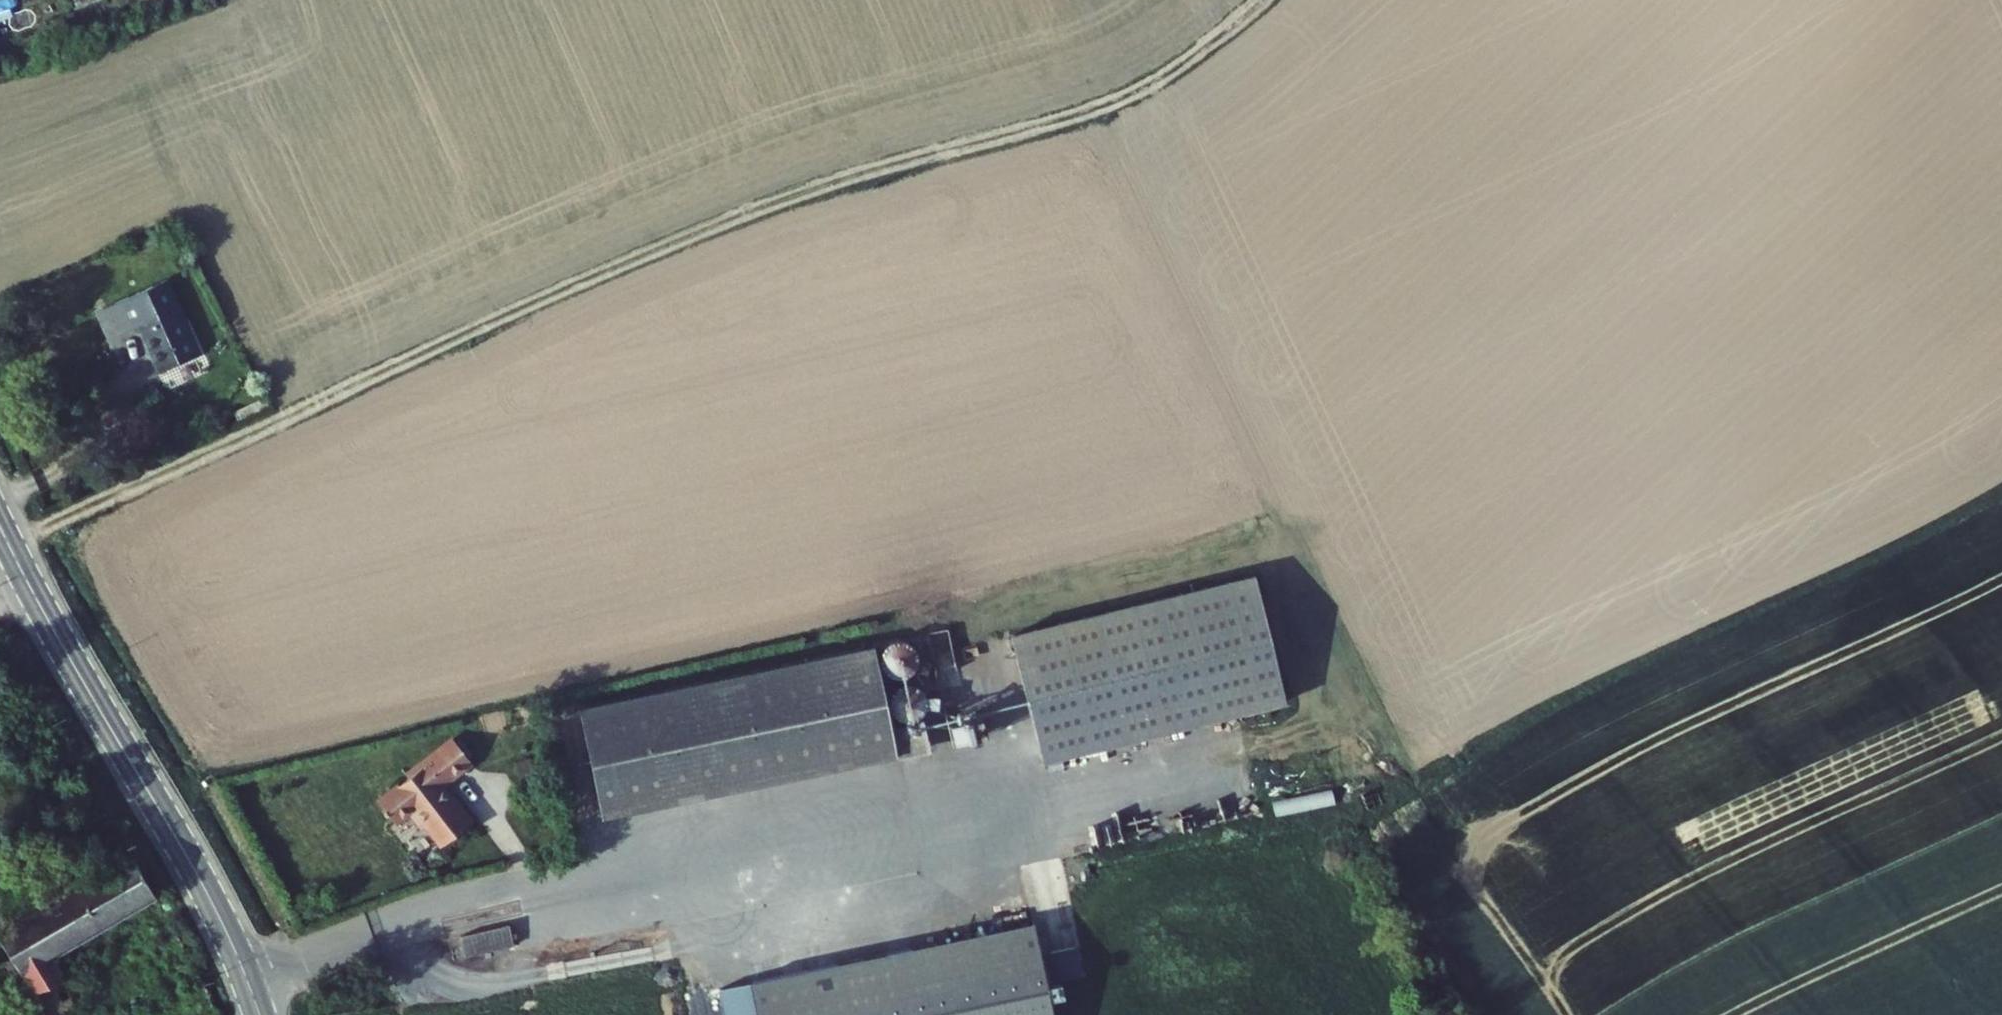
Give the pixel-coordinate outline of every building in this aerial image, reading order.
[(164,276),(96,306),(105,327),(173,297),(164,276)] [(197,348),(173,297),(105,327),(108,333),(137,320),(158,366),(197,348)] [(1012,641),(1044,766),(1286,704),(1253,579),(1012,641)] [(962,621),(941,625),(949,666),(970,661),(962,621)] [(872,652),(578,712),(600,820),(894,760),(872,652)] [(458,776),(483,758),(464,733),(417,769),(420,772),(389,796),(405,818),(420,807),(433,823),(437,820),(453,841),(484,817),(463,790),(458,794),(451,785),(460,778),(458,776)] [(1064,857),(1023,864),(1037,950),(1049,948),(1055,981),(1083,976),(1064,857)] [(139,859),(0,942),(0,945),(22,982),(33,1001),(65,982),(54,964),(163,899),(139,859)] [(479,934),(485,954),(533,941),(528,921),(479,934)] [(718,993),(723,1014),(1051,1014),(1031,923),(718,993)]
